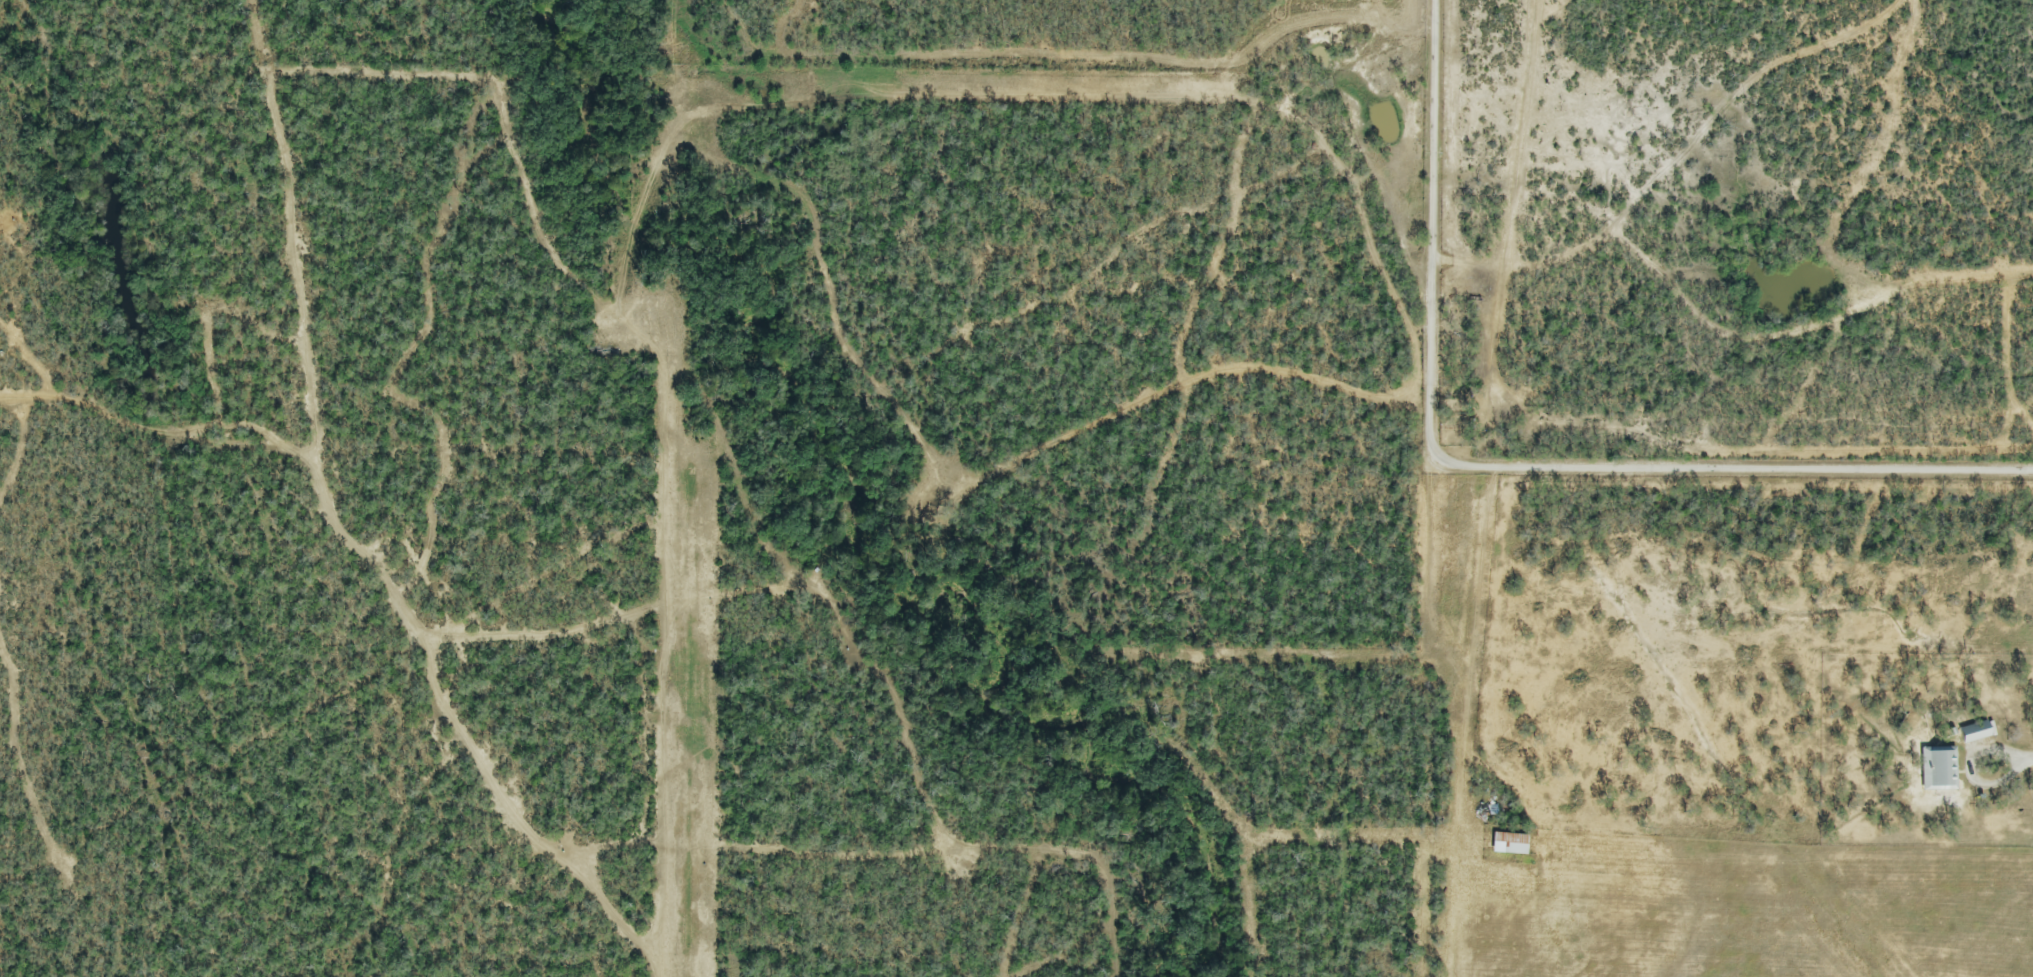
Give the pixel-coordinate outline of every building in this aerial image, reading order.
[(1958,730),(1963,746),(1991,738),(1986,722),(1958,730)] [(1955,793),(1955,749),(1921,749),(1921,793),(1955,793)] [(1491,855),(1526,857),(1527,836),(1492,834),(1491,855)]
